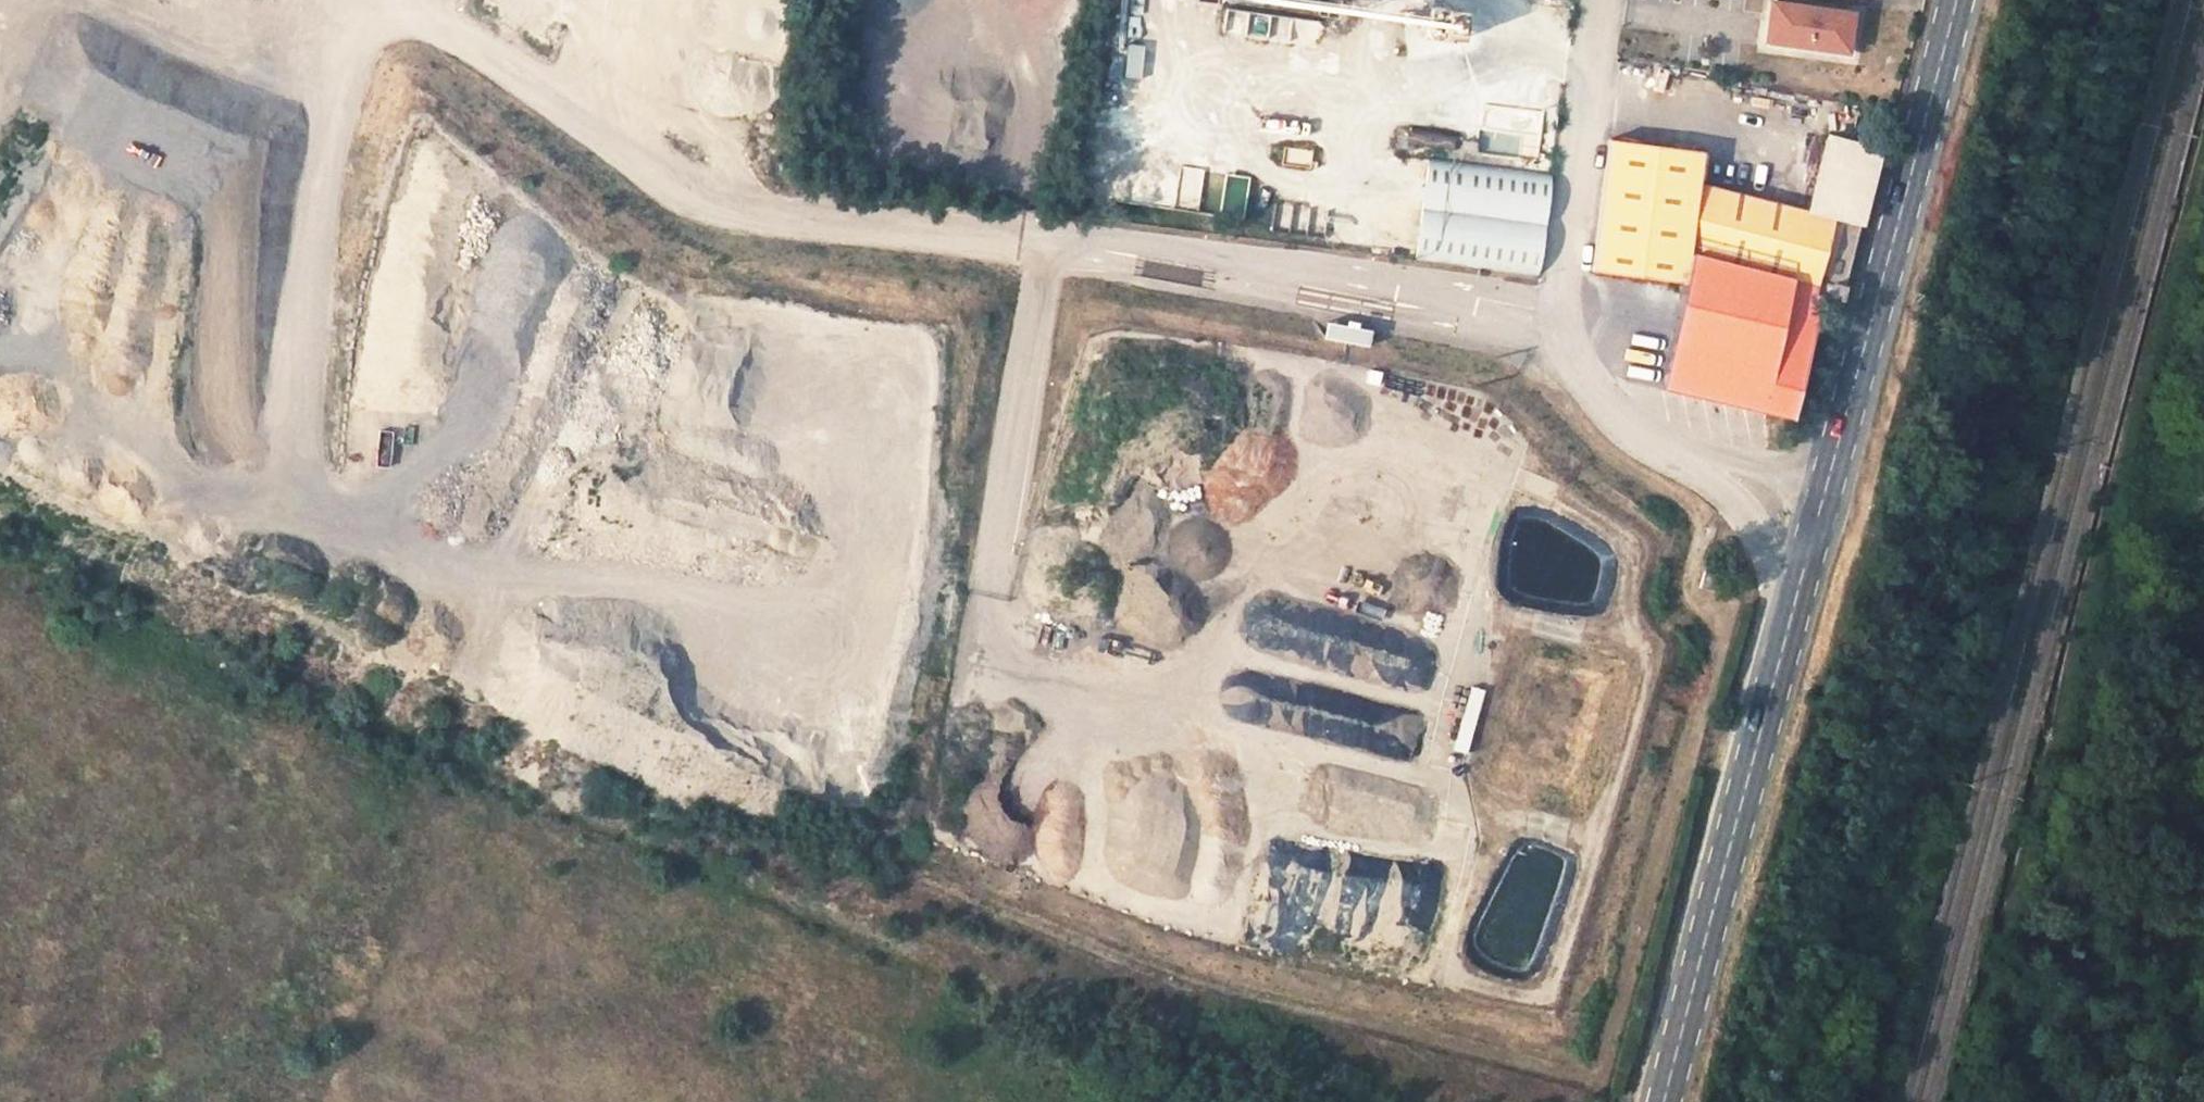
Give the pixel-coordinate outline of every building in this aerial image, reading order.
[(1474,4),(1437,0),(1407,0),(1406,15),(1420,16),(1418,33),(1470,38),(1474,4)] [(1785,0),(1766,0),(1761,41),(1847,52),(1853,9),(1785,0)] [(1297,13),(1297,15),(1226,6),(1222,32),(1294,41),(1294,42),(1317,45),(1321,16),(1297,13)] [(1145,47),(1128,46),(1126,79),(1143,80),(1145,47)] [(1481,105),(1479,152),(1539,154),(1541,107),(1481,105)] [(1404,146),(1458,148),(1458,131),(1404,130),(1404,146)] [(1832,288),(1830,297),(1843,300),(1880,148),(1827,134),(1806,213),(1697,183),(1688,255),(1832,288)] [(1685,282),(1688,255),(1697,183),(1701,149),(1604,137),(1588,271),(1685,282)] [(1416,259),(1536,274),(1548,176),(1425,162),(1416,259)] [(1205,171),(1183,167),(1176,209),(1198,212),(1205,171)] [(1251,178),(1229,174),(1222,215),(1243,219),(1251,178)] [(1688,255),(1685,282),(1661,387),(1780,416),(1794,361),(1805,363),(1823,296),(1830,297),(1832,288),(1688,255)] [(1329,319),(1327,338),(1372,344),(1375,325),(1329,319)] [(1468,753),(1488,688),(1473,683),(1452,748),(1468,753)] [(1864,808),(1860,819),(1874,823),(1877,812),(1864,808)]
